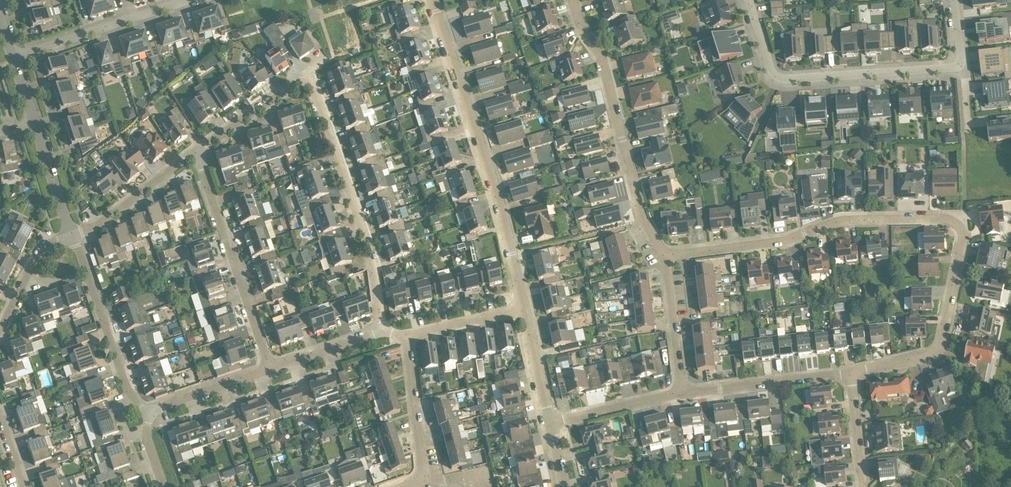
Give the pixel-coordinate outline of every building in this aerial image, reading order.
[(27,10),(27,11),(34,9),(36,15),(48,11),(49,11),(53,10),(50,0),(47,0),(45,0),(23,0),(26,9),(25,10),(25,11),(27,10)] [(103,16),(97,0),(78,0),(81,9),(87,7),(91,19),(98,16),(98,17),(103,16)] [(103,16),(107,14),(114,11),(110,0),(97,0),(103,16)] [(485,7),(483,0),(477,2),(479,9),(485,7)] [(531,9),(538,6),(546,4),(554,1),(553,0),(529,0),(531,9)] [(624,17),(622,10),(624,9),(622,3),(627,1),(627,0),(610,0),(610,1),(603,4),(603,6),(602,8),(606,20),(608,20),(608,22),(624,17)] [(727,8),(724,0),(702,7),(704,14),(709,13),(714,29),(732,23),(729,15),(730,14),(728,8),(727,8)] [(974,9),(997,7),(996,0),(973,0),(974,9)] [(475,3),(461,8),(463,15),(478,11),(475,3)] [(387,10),(389,16),(393,27),(397,25),(417,18),(415,11),(413,12),(412,8),(401,12),(399,6),(402,5),(387,10)] [(559,19),(558,15),(555,6),(548,9),(540,11),(528,15),(534,36),(547,32),(554,30),(559,29),(556,20),(559,19)] [(206,13),(205,13),(211,33),(218,30),(222,36),(232,33),(227,19),(221,21),(217,9),(216,10),(215,9),(206,12),(206,13)] [(53,10),(49,11),(48,11),(36,15),(29,17),(32,27),(31,28),(31,29),(32,28),(33,29),(40,26),(42,33),(59,27),(53,10)] [(366,18),(364,11),(357,14),(359,20),(366,18)] [(664,24),(666,32),(673,29),(671,22),(681,19),(678,11),(669,14),(662,17),(664,24)] [(195,45),(205,42),(213,39),(211,33),(205,13),(204,14),(203,13),(194,16),(194,17),(193,17),(197,29),(191,31),(195,45)] [(493,32),(488,16),(463,23),(468,39),(493,32)] [(417,18),(397,25),(399,31),(395,33),(398,43),(410,39),(408,33),(419,30),(418,26),(420,25),(417,18)] [(617,24),(619,32),(616,33),(618,41),(618,42),(619,45),(620,46),(621,49),(643,42),(635,18),(617,24)] [(1005,41),(1003,27),(1009,26),(1008,20),(999,21),(999,20),(980,22),(981,27),(976,28),(977,38),(979,38),(980,44),(987,43),(987,44),(996,43),(996,42),(1005,41)] [(185,48),(195,45),(191,31),(184,33),(180,21),(179,22),(179,21),(169,24),(170,25),(168,25),(175,45),(182,42),(185,48)] [(918,48),(922,48),(923,52),(938,51),(937,47),(940,47),(939,31),(925,32),(924,21),(916,22),(918,48)] [(903,53),(903,55),(911,55),(911,53),(914,53),(914,48),(918,48),(916,22),(908,22),(909,33),(889,34),(890,50),(899,50),(899,54),(903,53)] [(508,33),(508,32),(515,30),(514,24),(506,26),(506,28),(495,31),(497,37),(508,33)] [(168,47),(175,45),(168,25),(167,26),(167,25),(157,28),(158,29),(156,29),(160,41),(154,43),(159,57),(169,54),(168,47)] [(862,52),(866,52),(866,56),(877,55),(881,55),(881,51),(890,50),(889,34),(869,36),(868,25),(860,26),(862,52)] [(271,27),(275,34),(278,38),(282,45),(286,42),(275,26),(271,27)] [(843,58),(858,57),(858,52),(862,52),(860,26),(852,26),(853,37),(832,38),(833,54),(843,54),(843,58)] [(805,56),(809,56),(810,60),(813,60),(813,62),(821,61),(821,59),(825,59),(824,55),(833,54),(832,38),(812,40),(811,29),(803,30),(805,56)] [(803,30),(795,30),(796,41),(782,42),(783,58),(786,58),(786,62),(801,61),(801,56),(805,56),(803,30)] [(567,44),(566,41),(563,32),(556,34),(548,37),(536,41),(538,48),(544,46),(548,60),(567,54),(564,45),(567,44)] [(716,50),(720,63),(743,55),(736,32),(698,45),(701,55),(716,50)] [(149,60),(159,57),(154,43),(148,45),(144,33),(143,34),(143,33),(133,36),(133,37),(132,37),(138,57),(145,54),(149,60)] [(310,33),(290,46),(300,60),(320,47),(310,33)] [(272,36),(274,40),(271,42),(273,47),(268,50),(271,54),(265,58),(277,76),(288,68),(284,61),(285,60),(283,57),(288,54),(282,45),(278,38),(275,34),(272,36)] [(122,69),(125,76),(135,73),(132,66),(140,63),(138,57),(132,37),(131,38),(130,37),(121,40),(121,41),(120,41),(123,54),(118,55),(122,69)] [(410,39),(398,43),(402,54),(406,52),(408,59),(428,52),(426,45),(424,45),(423,41),(412,45),(410,39)] [(501,59),(496,42),(472,50),(477,66),(501,59)] [(125,76),(122,69),(118,55),(112,57),(108,45),(106,46),(106,45),(97,48),(97,49),(95,49),(98,57),(96,58),(96,57),(95,57),(98,65),(99,65),(98,64),(100,64),(101,69),(109,66),(117,79),(125,76)] [(676,47),(669,50),(671,57),(678,55),(676,47)] [(406,66),(409,76),(402,79),(421,73),(419,67),(430,63),(429,59),(431,59),(428,52),(408,59),(410,65),(406,66)] [(1007,53),(981,55),(983,74),(1002,72),(1001,62),(1008,62),(1007,53)] [(216,54),(210,58),(216,66),(222,62),(216,54)] [(516,60),(515,54),(503,58),(505,64),(516,60)] [(657,76),(656,73),(651,54),(622,60),(624,67),(626,67),(627,70),(625,71),(627,79),(626,79),(627,80),(644,76),(645,78),(657,76)] [(583,67),(582,64),(579,55),(550,65),(553,73),(560,71),(564,83),(583,77),(580,69),(583,67)] [(256,68),(242,78),(252,93),(264,84),(263,83),(269,79),(255,58),(249,61),(252,65),(254,64),(256,68)] [(378,69),(374,58),(367,61),(372,72),(378,69)] [(47,77),(48,76),(49,77),(56,75),(58,81),(75,75),(71,65),(67,66),(64,59),(45,65),(48,75),(46,76),(47,77)] [(92,61),(86,63),(88,69),(94,67),(92,61)] [(333,68),(335,74),(327,77),(328,80),(327,81),(330,88),(350,81),(348,75),(352,73),(349,63),(333,68)] [(717,74),(723,94),(746,87),(740,67),(717,74)] [(506,86),(501,70),(477,77),(482,94),(506,86)] [(187,82),(195,77),(192,73),(184,78),(187,82)] [(421,73),(402,79),(404,85),(408,84),(412,94),(419,92),(439,85),(437,78),(435,79),(434,75),(423,78),(421,73)] [(58,81),(59,87),(53,89),(53,90),(51,90),(51,91),(53,91),(56,101),(76,94),(74,87),(78,86),(75,75),(58,81)] [(224,111),(236,103),(239,101),(236,98),(243,94),(230,75),(223,80),(226,84),(212,93),(224,111)] [(1010,105),(1007,105),(1005,87),(1009,86),(1002,86),(1001,81),(1002,81),(1002,80),(989,82),(990,82),(990,88),(983,88),(983,89),(985,89),(986,98),(985,98),(986,108),(985,108),(985,109),(1010,106),(1010,105)] [(347,100),(360,96),(357,86),(352,87),(350,81),(330,88),(332,95),(333,95),(335,98),(345,95),(347,100)] [(508,86),(510,91),(524,87),(523,81),(508,86)] [(634,110),(663,103),(658,84),(629,91),(631,98),(633,97),(634,101),(633,101),(635,109),(634,110)] [(685,84),(677,86),(679,96),(687,94),(685,84)] [(417,100),(420,110),(428,107),(429,107),(434,105),(432,106),(430,100),(441,97),(440,93),(442,92),(439,85),(419,92),(421,98),(417,100)] [(512,97),(526,93),(532,91),(530,85),(524,87),(510,91),(512,97)] [(102,86),(93,89),(95,95),(104,92),(102,86)] [(562,94),(566,109),(590,103),(587,88),(562,94)] [(561,98),(559,90),(546,94),(547,96),(548,101),(561,98)] [(954,120),(952,90),(930,91),(932,113),(943,113),(944,121),(954,120)] [(197,104),(189,109),(200,127),(209,121),(209,120),(212,118),(213,119),(214,119),(210,113),(216,109),(206,93),(194,101),(197,104)] [(870,120),(880,119),(891,118),(889,94),(881,95),(881,93),(875,94),(876,95),(868,96),(870,120)] [(922,115),(920,93),(914,93),(907,93),(907,94),(899,94),(901,116),(922,115)] [(59,112),(60,111),(60,112),(67,110),(69,116),(86,110),(83,100),(78,101),(76,94),(56,101),(60,110),(58,111),(59,112)] [(338,110),(340,113),(338,114),(341,121),(361,114),(359,108),(364,106),(360,96),(347,100),(349,106),(338,110)] [(515,114),(510,97),(485,105),(490,121),(515,114)] [(742,123),(735,130),(748,143),(755,128),(750,122),(762,109),(749,97),(728,110),(742,123)] [(851,97),(837,98),(836,98),(838,122),(859,121),(858,106),(857,106),(857,100),(851,101),(851,97)] [(140,100),(136,106),(143,111),(147,105),(140,100)] [(827,129),(827,123),(828,123),(826,100),(805,102),(807,125),(808,125),(808,130),(827,129)] [(678,106),(660,110),(649,113),(637,115),(639,121),(637,122),(638,128),(641,139),(663,134),(659,117),(661,116),(664,118),(680,114),(678,106)] [(420,110),(416,111),(418,117),(423,116),(426,127),(446,120),(444,113),(442,114),(441,110),(430,113),(429,107),(428,107),(420,110)] [(136,118),(133,108),(126,111),(129,121),(136,118)] [(289,111),(294,128),(297,136),(308,132),(300,108),(289,111)] [(797,134),(796,110),(784,111),(783,108),(778,109),(765,134),(778,133),(779,136),(782,135),(784,154),(798,153),(796,134),(797,134)] [(163,126),(175,144),(177,142),(178,144),(187,138),(179,125),(185,121),(177,109),(170,113),(174,119),(163,126)] [(69,116),(71,122),(64,124),(64,125),(63,125),(63,126),(65,126),(68,136),(87,129),(85,122),(90,121),(86,110),(69,116)] [(138,119),(141,123),(150,117),(145,110),(138,119)] [(284,135),(278,136),(285,157),(290,155),(287,146),(299,143),(297,136),(294,128),(289,111),(277,115),(284,135)] [(568,118),(572,133),(596,127),(593,112),(568,118)] [(358,133),(371,129),(368,118),(363,120),(361,114),(341,121),(343,128),(345,127),(346,131),(356,128),(358,133)] [(567,121),(565,114),(552,117),(554,125),(567,121)] [(990,142),(1010,140),(1010,117),(1003,118),(998,119),(999,125),(988,126),(990,142)] [(446,120),(426,127),(422,128),(427,145),(430,144),(439,141),(437,135),(448,132),(447,127),(449,127),(446,120)] [(525,139),(520,123),(496,130),(501,146),(525,139)] [(352,153),(372,147),(381,144),(375,127),(371,129),(358,133),(360,139),(350,142),(351,146),(350,146),(352,153)] [(285,157),(278,136),(272,138),(269,128),(258,132),(266,156),(277,153),(279,159),(285,157)] [(72,147),(79,145),(81,151),(82,156),(94,149),(93,147),(98,145),(94,135),(90,136),(87,129),(68,136),(71,145),(70,146),(70,147),(71,146),(72,147)] [(527,138),(529,144),(541,140),(551,137),(550,131),(539,134),(539,135),(527,138)] [(257,167),(255,160),(266,156),(258,132),(247,135),(252,152),(253,155),(247,157),(251,169),(257,167)] [(167,149),(156,135),(151,139),(149,137),(137,146),(147,160),(149,158),(153,164),(164,156),(162,153),(167,149)] [(574,142),(578,157),(602,151),(599,136),(574,142)] [(689,144),(687,137),(680,138),(681,146),(689,144)] [(573,146),(571,138),(558,141),(560,149),(573,146)] [(421,153),(432,150),(436,161),(441,159),(457,153),(454,142),(444,146),(442,140),(439,141),(430,144),(427,145),(419,148),(421,153)] [(542,146),(541,140),(529,144),(531,150),(542,146)] [(666,148),(664,140),(651,144),(652,151),(643,154),(646,170),(672,164),(668,148),(666,148)] [(0,155),(0,170),(1,175),(8,174),(19,172),(18,167),(23,166),(21,153),(15,154),(14,146),(13,147),(5,149),(6,154),(0,155)] [(375,153),(372,147),(352,153),(354,161),(356,160),(357,164),(367,160),(369,166),(384,161),(381,150),(375,153)] [(232,169),(234,174),(241,171),(242,174),(252,171),(251,169),(247,157),(241,159),(238,148),(227,152),(232,169)] [(144,164),(134,150),(125,157),(124,156),(113,164),(128,183),(139,175),(134,169),(136,167),(138,168),(144,164)] [(534,167),(529,150),(504,158),(509,174),(534,167)] [(858,160),(863,154),(857,150),(852,155),(858,160)] [(930,159),(941,159),(941,150),(930,151),(930,159)] [(316,151),(310,153),(312,159),(318,157),(316,151)] [(216,155),(219,165),(221,173),(222,172),(225,184),(231,182),(232,186),(233,186),(234,190),(236,196),(241,194),(248,192),(246,186),(239,188),(234,174),(232,169),(227,152),(216,155)] [(453,173),(451,168),(461,164),(457,153),(441,159),(436,161),(436,162),(434,167),(436,169),(437,172),(431,174),(433,180),(435,179),(441,177),(441,178),(445,176),(453,173)] [(757,163),(756,155),(749,156),(746,162),(746,165),(757,163)] [(741,156),(726,158),(728,167),(743,164),(741,156)] [(830,170),(831,157),(823,157),(822,169),(830,170)] [(582,166),(586,180),(610,174),(607,160),(582,166)] [(388,171),(384,161),(369,166),(371,172),(361,175),(362,179),(361,179),(363,186),(384,179),(382,173),(388,171)] [(579,175),(577,170),(581,169),(579,162),(566,165),(561,166),(563,173),(568,172),(569,178),(572,177),(576,176),(579,175)] [(775,172),(774,163),(766,163),(767,172),(775,172)] [(314,170),(312,164),(300,168),(302,174),(309,171),(314,170)] [(754,165),(755,172),(763,171),(762,164),(754,165)] [(108,167),(104,170),(98,174),(100,176),(91,183),(97,191),(98,190),(103,196),(113,189),(114,191),(122,185),(108,167)] [(291,171),(293,177),(302,174),(300,168),(291,171)] [(663,179),(658,181),(649,183),(654,202),(674,197),(670,182),(677,181),(674,170),(661,173),(663,179)] [(297,185),(300,193),(303,192),(308,191),(325,185),(321,174),(311,177),(309,171),(302,174),(293,177),(289,178),(292,186),(297,185)] [(941,177),(934,177),(935,197),(948,197),(948,199),(956,198),(956,177),(958,177),(958,171),(941,171),(941,177)] [(457,172),(453,173),(445,176),(441,178),(441,177),(435,179),(437,185),(442,184),(446,194),(455,191),(472,186),(468,175),(459,178),(457,172)] [(878,200),(884,200),(893,199),(892,172),(877,173),(877,172),(869,172),(869,182),(870,182),(870,197),(878,197),(878,200)] [(918,199),(917,196),(924,196),(924,181),(925,181),(925,173),(914,173),(913,177),(902,177),(902,199),(918,199)] [(862,189),(862,175),(862,174),(834,175),(835,182),(838,182),(839,201),(854,200),(854,189),(862,189)] [(411,187),(418,184),(415,175),(408,178),(411,187)] [(709,183),(708,175),(700,176),(701,184),(709,183)] [(818,181),(812,182),(812,177),(802,178),(805,208),(815,207),(814,206),(820,205),(820,208),(829,207),(826,182),(818,183),(818,181)] [(380,199),(394,194),(391,188),(387,189),(384,179),(363,186),(366,193),(367,193),(368,196),(378,193),(380,199)] [(539,195),(534,179),(510,186),(515,203),(539,195)] [(177,200),(182,214),(192,210),(190,205),(198,203),(192,184),(183,187),(184,189),(180,190),(183,198),(177,200)] [(588,190),(591,204),(616,198),(612,184),(588,190)] [(301,211),(308,209),(320,205),(318,199),(329,196),(325,185),(308,191),(303,192),(306,203),(299,206),(300,211),(301,211)] [(472,186),(455,191),(459,202),(454,204),(456,210),(468,206),(466,200),(476,197),(472,186)] [(587,193),(585,186),(572,189),(574,196),(587,193)] [(543,200),(554,196),(565,193),(563,187),(541,194),(543,200)] [(699,192),(694,187),(689,192),(693,197),(699,192)] [(259,194),(255,196),(253,190),(248,192),(241,194),(243,200),(233,203),(237,215),(254,209),(262,206),(259,194)] [(397,204),(394,194),(380,199),(382,204),(372,208),(373,211),(372,212),(374,219),(395,212),(393,206),(397,204)] [(182,214),(177,200),(175,195),(167,198),(167,200),(164,201),(166,209),(161,211),(165,224),(176,221),(174,216),(182,214)] [(766,211),(764,196),(749,198),(750,207),(741,209),(744,228),(761,226),(759,212),(766,211)] [(780,204),(773,205),(775,222),(788,220),(788,222),(797,221),(794,199),(779,201),(780,204)] [(165,224),(161,211),(159,205),(150,208),(151,210),(147,211),(150,220),(144,221),(149,235),(159,231),(158,227),(165,224)] [(320,205),(308,209),(301,211),(307,228),(314,226),(336,218),(332,207),(322,211),(320,205)] [(266,217),(262,206),(254,209),(237,215),(240,226),(251,222),(253,228),(265,224),(272,222),(270,215),(266,217)] [(466,225),(483,219),(479,208),(469,211),(468,206),(456,210),(458,216),(463,214),(466,225)] [(982,226),(984,226),(986,226),(987,236),(1000,234),(998,224),(1004,223),(1002,207),(980,210),(982,225),(982,226)] [(405,227),(402,220),(409,218),(406,208),(395,212),(374,219),(377,226),(378,226),(379,229),(390,226),(391,231),(405,227)] [(551,224),(547,208),(533,211),(531,210),(529,211),(528,212),(525,213),(529,229),(532,228),(535,230),(538,242),(553,238),(550,224),(551,224)] [(597,229),(622,222),(618,208),(609,210),(608,209),(593,213),(597,229)] [(738,218),(736,208),(720,210),(720,215),(710,216),(712,232),(732,230),(731,219),(738,218)] [(591,217),(590,210),(577,213),(579,220),(591,217)] [(662,226),(668,226),(669,237),(689,235),(688,228),(694,228),(695,229),(703,228),(701,212),(693,213),(694,220),(688,220),(687,218),(678,219),(677,212),(667,213),(661,214),(662,226)] [(10,215),(5,226),(12,229),(9,235),(27,244),(32,233),(22,228),(25,223),(10,215)] [(149,235),(144,221),(143,216),(134,219),(135,221),(131,222),(134,230),(128,232),(127,229),(132,246),(143,242),(141,238),(149,235)] [(437,216),(431,218),(433,224),(439,222),(437,216)] [(336,218),(314,226),(320,243),(332,239),(330,233),(340,230),(336,218)] [(467,243),(479,239),(477,233),(487,230),(483,219),(466,225),(470,235),(465,237),(467,243)] [(248,248),(265,243),(270,241),(265,224),(253,228),(255,234),(244,237),(248,248)] [(385,252),(406,245),(412,242),(409,232),(413,231),(411,224),(405,227),(391,231),(393,237),(383,241),(384,244),(383,244),(385,252)] [(116,257),(118,262),(119,263),(127,260),(125,254),(126,253),(125,248),(132,246),(127,229),(126,227),(118,230),(118,232),(115,233),(117,241),(112,243),(111,240),(110,240),(116,257)] [(925,252),(944,251),(944,237),(938,237),(938,229),(925,230),(925,252)] [(27,244),(9,235),(6,241),(2,239),(0,243),(0,251),(9,255),(11,250),(21,255),(27,244)] [(888,247),(881,248),(880,237),(866,239),(868,257),(876,256),(876,262),(889,260),(888,247)] [(110,265),(118,262),(116,257),(110,240),(111,240),(110,238),(101,241),(102,242),(98,244),(101,252),(95,254),(99,267),(110,264),(110,265)] [(603,255),(626,248),(623,238),(600,244),(601,250),(592,253),(593,257),(595,257),(603,255)] [(326,260),(348,252),(344,241),(334,244),(332,239),(320,243),(318,243),(322,254),(323,261),(326,260)] [(187,263),(194,260),(211,254),(207,244),(203,245),(201,240),(185,245),(191,261),(187,262),(187,263)] [(270,241),(265,243),(248,248),(252,259),(262,256),(264,262),(276,258),(270,241)] [(858,251),(851,252),(850,241),(836,243),(838,260),(845,260),(846,266),(859,264),(858,251)] [(388,259),(389,258),(390,262),(401,258),(403,264),(416,260),(412,249),(408,251),(406,245),(385,252),(388,259)] [(1005,251),(984,246),(982,246),(978,268),(981,269),(989,271),(991,271),(997,272),(1000,260),(1003,260),(1005,251)] [(537,271),(553,267),(560,265),(556,248),(537,253),(539,259),(534,260),(537,271)] [(626,248),(603,255),(604,259),(611,258),(613,263),(629,259),(626,248)] [(591,250),(583,252),(585,258),(592,256),(591,250)] [(11,276),(16,265),(6,260),(9,255),(0,251),(0,271),(11,276)] [(828,261),(822,262),(821,251),(807,252),(810,276),(830,274),(828,261)] [(300,258),(298,252),(292,254),(294,260),(300,258)] [(352,263),(348,252),(326,260),(331,277),(336,275),(343,272),(341,267),(352,263)] [(582,259),(580,252),(574,254),(575,261),(582,259)] [(190,273),(191,273),(193,278),(208,273),(206,268),(215,265),(211,254),(194,260),(187,263),(190,273)] [(919,257),(920,279),(939,278),(939,264),(933,264),(933,256),(919,257)] [(260,282),(277,276),(282,274),(276,258),(264,262),(266,267),(256,271),(260,282)] [(799,269),(793,269),(791,258),(777,260),(780,278),(787,277),(787,283),(801,281),(799,271),(799,269)] [(607,271),(609,276),(632,269),(629,259),(613,263),(614,269),(607,271)] [(769,272),(768,272),(762,273),(761,262),(747,264),(750,282),(757,281),(757,287),(770,285),(769,272)] [(497,266),(485,269),(484,266),(478,267),(483,285),(488,284),(489,287),(502,284),(497,266)] [(559,276),(555,277),(553,267),(537,271),(539,281),(544,280),(545,286),(561,283),(559,276)] [(713,268),(696,270),(697,281),(722,278),(721,273),(714,274),(713,268)] [(11,276),(0,271),(0,284),(5,287),(11,276)] [(338,281),(350,277),(348,271),(343,272),(336,275),(338,281)] [(461,271),(455,273),(459,291),(465,290),(466,293),(478,290),(474,271),(462,274),(461,271)] [(208,273),(193,278),(192,279),(194,285),(196,284),(200,294),(205,292),(222,287),(218,276),(210,279),(208,273)] [(412,298),(406,278),(405,273),(401,274),(402,279),(401,279),(402,283),(394,284),(396,291),(390,292),(395,310),(408,307),(406,300),(412,298)] [(282,274),(277,276),(260,282),(263,293),(274,290),(276,295),(283,293),(288,291),(282,274)] [(433,287),(431,279),(426,276),(416,276),(406,278),(412,298),(417,297),(419,304),(432,301),(429,288),(433,287)] [(632,284),(627,284),(627,289),(650,287),(649,276),(631,278),(632,284)] [(431,279),(433,287),(436,297),(442,296),(443,299),(455,295),(451,277),(439,280),(438,277),(431,279)] [(699,292),(716,290),(715,284),(722,283),(722,278),(697,281),(699,292)] [(115,306),(124,303),(132,301),(129,290),(131,289),(129,283),(117,287),(119,293),(112,295),(115,306)] [(542,293),(544,304),(567,299),(565,288),(562,288),(561,283),(545,286),(546,292),(542,293)] [(975,300),(991,303),(990,307),(1007,310),(1010,294),(1003,292),(1005,285),(992,283),(991,289),(988,289),(988,288),(986,288),(985,288),(978,286),(975,300)] [(63,291),(65,298),(71,313),(84,309),(80,299),(79,299),(74,287),(63,291)] [(205,292),(200,294),(198,295),(203,311),(207,310),(219,306),(217,300),(226,297),(222,287),(205,292)] [(633,294),(634,300),(651,298),(650,287),(627,289),(628,295),(633,294)] [(724,300),(724,295),(717,296),(716,290),(699,292),(700,303),(724,300)] [(926,290),(912,290),(913,312),(914,312),(920,312),(932,312),(932,297),(926,297),(926,290)] [(291,292),(285,294),(288,302),(294,300),(291,292)] [(57,293),(45,297),(52,315),(58,313),(60,319),(72,315),(71,313),(65,298),(59,300),(57,293)] [(285,299),(283,293),(276,295),(271,297),(273,303),(285,299)] [(132,301),(124,303),(126,309),(119,311),(122,322),(145,314),(143,308),(152,305),(148,295),(132,301)] [(34,319),(37,328),(54,322),(52,315),(45,297),(34,301),(38,311),(32,313),(31,313),(33,319),(34,319)] [(352,298),(341,302),(335,304),(339,316),(345,314),(348,324),(359,320),(354,303),(352,298)] [(571,298),(567,299),(544,304),(547,315),(551,314),(553,320),(558,319),(567,317),(570,316),(569,310),(573,309),(571,298)] [(629,306),(630,311),(653,308),(651,298),(634,300),(635,305),(629,306)] [(354,303),(359,320),(371,316),(365,299),(354,303)] [(701,314),(719,311),(718,306),(725,305),(724,300),(700,303),(701,314)] [(766,301),(758,303),(760,312),(768,310),(766,301)] [(318,308),(320,314),(326,332),(337,328),(333,318),(339,316),(335,304),(329,306),(328,304),(318,308)] [(219,306),(207,310),(209,316),(213,315),(216,325),(233,319),(229,309),(221,311),(219,306)] [(320,314),(318,308),(317,306),(300,312),(301,315),(305,327),(311,325),(315,335),(326,332),(320,314)] [(636,316),(637,321),(654,319),(653,308),(630,311),(631,316),(636,316)] [(993,327),(995,316),(971,311),(969,318),(973,319),(972,327),(970,327),(970,330),(971,332),(970,334),(987,338),(989,327),(993,327)] [(133,330),(135,335),(152,330),(146,314),(145,314),(122,322),(126,332),(133,330)] [(300,329),(305,327),(301,315),(284,321),(292,343),(303,339),(300,329)] [(273,323),(275,330),(281,347),(292,343),(284,321),(283,316),(276,319),(273,323)] [(558,319),(553,320),(554,326),(550,327),(552,338),(576,332),(574,332),(572,322),(568,323),(567,317),(558,319)] [(907,317),(907,339),(926,339),(926,324),(920,324),(920,317),(914,317),(907,317)] [(42,342),(37,328),(34,319),(33,319),(22,323),(26,334),(21,336),(20,335),(19,336),(22,342),(24,348),(27,355),(34,353),(32,345),(42,342)] [(230,338),(228,332),(237,329),(233,319),(216,325),(210,327),(216,343),(218,342),(230,338)] [(632,328),(633,333),(655,330),(654,319),(637,321),(637,327),(632,328)] [(872,348),(880,347),(885,346),(884,344),(890,343),(888,324),(870,327),(872,345),(872,348)] [(711,332),(710,327),(693,329),(694,340),(717,337),(716,332),(711,332)] [(836,352),(843,351),(848,351),(848,348),(854,347),(852,333),(852,331),(852,329),(840,330),(840,327),(833,328),(833,331),(836,350),(835,350),(836,352)] [(872,345),(870,327),(859,328),(859,330),(852,331),(852,333),(854,347),(854,350),(866,349),(866,346),(872,345)] [(132,354),(149,348),(155,346),(153,335),(158,334),(156,328),(152,330),(135,335),(137,340),(128,344),(132,354)] [(174,337),(181,335),(180,329),(172,331),(174,337)] [(500,353),(514,351),(512,338),(513,338),(512,336),(511,329),(497,331),(500,353)] [(799,357),(807,356),(811,355),(811,353),(817,352),(815,333),(804,335),(803,331),(796,332),(797,335),(799,354),(799,357)] [(829,350),(835,350),(836,350),(833,331),(822,332),(815,332),(815,333),(817,352),(817,354),(830,353),(829,350)] [(561,354),(580,349),(576,332),(552,338),(555,349),(559,347),(561,354)] [(481,357),(495,355),(493,343),(494,343),(493,341),(492,333),(478,335),(481,357)] [(196,344),(193,334),(186,337),(189,347),(196,344)] [(75,339),(78,346),(90,342),(87,335),(75,339)] [(781,359),(789,358),(793,357),(793,355),(799,354),(797,335),(779,338),(781,356),(781,359)] [(696,350),(713,348),(712,343),(718,342),(717,337),(694,340),(696,350)] [(241,341),(232,344),(230,338),(218,342),(220,348),(224,347),(227,357),(244,351),(241,341)] [(470,360),(476,360),(474,347),(474,345),(472,338),(459,340),(463,365),(464,374),(470,373),(470,371),(472,371),(471,362),(470,362),(470,360)] [(779,338),(760,340),(761,344),(763,358),(762,359),(763,361),(775,360),(775,357),(781,356),(779,338)] [(761,344),(760,340),(749,341),(749,343),(742,344),(742,342),(742,346),(744,363),(757,362),(756,359),(762,359),(763,358),(761,344)] [(27,355),(24,348),(22,342),(10,346),(14,356),(9,358),(8,358),(10,364),(14,375),(25,371),(22,363),(29,360),(27,355)] [(443,366),(457,364),(455,352),(455,351),(455,350),(454,350),(453,342),(440,344),(443,366)] [(185,343),(177,346),(180,354),(188,351),(185,343)] [(985,386),(989,365),(992,365),(995,350),(968,344),(963,366),(976,369),(975,376),(985,386)] [(77,364),(93,359),(89,348),(80,351),(78,346),(60,352),(62,358),(73,354),(77,364)] [(155,346),(149,348),(132,354),(135,365),(143,362),(145,367),(160,362),(158,358),(160,355),(158,350),(156,349),(155,346)] [(424,370),(437,368),(435,356),(436,356),(436,354),(435,354),(434,346),(421,348),(424,370)] [(697,361),(720,359),(719,353),(714,354),(713,348),(696,350),(697,361)] [(218,378),(229,374),(241,370),(239,364),(248,362),(244,351),(227,357),(219,359),(222,370),(216,372),(218,378)] [(653,357),(643,360),(647,377),(653,375),(654,379),(665,376),(659,352),(652,354),(653,357)] [(559,364),(570,361),(568,355),(557,357),(559,364)] [(503,370),(501,357),(494,358),(496,371),(503,370)] [(96,369),(93,359),(77,364),(69,367),(73,377),(69,378),(71,384),(73,384),(88,379),(86,373),(96,369)] [(640,378),(647,377),(643,360),(633,362),(632,359),(625,360),(630,384),(641,382),(640,378)] [(716,370),(715,364),(720,364),(720,359),(697,361),(698,372),(716,370)] [(619,365),(609,368),(613,385),(619,383),(620,387),(630,384),(625,360),(618,362),(619,365)] [(368,366),(370,372),(371,376),(386,371),(383,361),(368,366)] [(485,379),(482,361),(476,362),(478,380),(485,379)] [(160,362),(145,367),(147,373),(139,375),(142,386),(160,380),(165,378),(161,368),(160,362)] [(14,375),(10,364),(0,368),(0,373),(3,381),(1,381),(5,392),(10,390),(9,386),(17,383),(14,375)] [(465,379),(464,374),(463,365),(457,366),(459,379),(465,379)] [(613,385),(609,368),(599,370),(598,366),(591,368),(596,392),(607,390),(606,386),(613,385)] [(591,368),(584,369),(585,373),(575,375),(579,393),(585,391),(586,395),(596,392),(591,368)] [(955,394),(954,389),(956,389),(949,369),(942,371),(943,375),(931,379),(933,385),(926,387),(931,401),(936,415),(952,410),(947,397),(955,394)] [(446,383),(444,370),(438,371),(440,384),(446,383)] [(386,371),(371,376),(373,380),(375,387),(390,382),(386,371)] [(342,386),(349,383),(345,372),(338,375),(342,386)] [(518,378),(517,372),(504,374),(505,382),(518,378)] [(565,378),(564,374),(557,376),(562,400),(573,398),(572,394),(579,393),(575,375),(565,378)] [(365,383),(373,380),(371,376),(366,378),(362,379),(360,380),(361,384),(365,383)] [(58,388),(68,385),(65,378),(56,381),(58,388)] [(168,395),(166,390),(169,389),(165,378),(160,380),(142,386),(146,397),(154,394),(156,399),(168,395)] [(347,402),(345,398),(341,385),(335,388),(332,378),(321,381),(327,399),(326,399),(329,406),(340,402),(340,404),(347,402)] [(502,401),(519,397),(517,390),(521,389),(518,378),(505,382),(494,384),(496,391),(499,390),(502,401)] [(77,389),(80,399),(83,398),(104,391),(100,381),(90,384),(88,379),(73,384),(75,390),(77,389)] [(318,409),(329,406),(326,399),(327,399),(321,381),(310,385),(313,395),(307,397),(311,409),(313,416),(320,414),(318,409)] [(872,403),(900,400),(899,397),(911,396),(909,381),(894,383),(894,386),(888,387),(888,383),(878,384),(879,386),(870,387),(872,403)] [(393,392),(390,382),(375,387),(377,393),(371,395),(373,399),(393,392)] [(64,387),(58,389),(60,395),(63,394),(66,393),(64,387)] [(287,393),(292,410),(303,406),(305,411),(311,409),(307,397),(301,399),(298,389),(287,393)] [(830,389),(811,392),(805,392),(807,404),(808,405),(813,405),(814,412),(827,410),(826,404),(832,403),(830,389)] [(104,391),(83,398),(86,408),(79,411),(81,417),(99,411),(97,406),(108,402),(104,391)] [(373,399),(374,403),(380,401),(382,407),(396,403),(393,392),(373,399)] [(21,397),(24,404),(36,400),(33,393),(21,397)] [(295,417),(292,410),(287,393),(275,397),(279,407),(273,409),(277,421),(283,419),(284,421),(295,417)] [(519,397),(502,401),(504,411),(501,411),(502,418),(526,413),(524,402),(520,403),(519,397)] [(21,405),(23,411),(16,413),(20,423),(41,416),(36,400),(24,404),(21,405)] [(258,422),(260,427),(261,427),(264,428),(268,427),(269,424),(271,423),(277,421),(273,409),(267,411),(264,401),(252,405),(258,422)] [(455,406),(454,401),(433,407),(436,418),(451,414),(449,407),(455,406)] [(392,419),(391,416),(400,413),(396,403),(382,407),(384,413),(378,415),(380,423),(392,419)] [(761,428),(782,426),(781,411),(771,412),(769,403),(759,404),(761,421),(761,428)] [(753,435),(751,422),(761,421),(759,404),(748,405),(749,415),(743,415),(743,421),(744,423),(745,432),(745,436),(753,435)] [(238,420),(242,432),(244,437),(251,435),(250,432),(261,429),(260,427),(258,422),(252,405),(241,408),(244,418),(238,420)] [(744,423),(743,421),(743,415),(737,416),(736,407),(725,408),(727,425),(728,434),(745,432),(744,423)] [(933,407),(927,407),(924,412),(927,417),(932,416),(935,412),(933,407)] [(727,425),(725,408),(714,409),(715,419),(709,419),(711,438),(712,442),(719,441),(719,440),(729,439),(728,434),(727,425)] [(93,431),(115,424),(111,413),(101,417),(99,411),(81,417),(83,423),(90,421),(93,431)] [(691,412),(693,429),(694,435),(704,434),(705,438),(711,438),(709,419),(703,420),(702,411),(691,412)] [(244,437),(242,432),(238,420),(233,422),(229,412),(218,416),(224,433),(226,440),(227,443),(244,437)] [(471,415),(458,418),(457,412),(451,414),(436,418),(439,428),(441,428),(462,423),(461,422),(477,418),(471,415)] [(679,446),(685,445),(682,430),(693,429),(691,412),(680,413),(682,423),(675,424),(676,429),(679,446)] [(527,431),(525,424),(529,423),(526,413),(502,418),(504,425),(507,424),(510,435),(527,431)] [(831,415),(818,416),(821,436),(840,434),(838,420),(832,421),(831,415)] [(33,431),(35,436),(47,432),(45,428),(48,427),(44,417),(44,418),(43,417),(42,418),(41,416),(20,423),(24,434),(33,431)] [(209,446),(226,440),(224,433),(218,416),(207,420),(210,430),(204,432),(209,446)] [(679,446),(676,429),(675,424),(668,425),(666,416),(655,419),(662,442),(671,440),(673,447),(679,446)] [(652,446),(652,445),(662,442),(655,419),(645,422),(647,431),(639,433),(643,448),(652,446)] [(396,437),(392,426),(391,423),(381,426),(382,429),(372,433),(373,437),(379,435),(381,441),(396,437)] [(464,433),(463,426),(462,423),(441,428),(443,438),(458,435),(464,433)] [(93,431),(97,442),(93,443),(95,449),(111,443),(109,438),(119,435),(115,424),(93,431)] [(184,428),(189,445),(192,452),(209,446),(204,432),(198,434),(195,424),(184,428)] [(328,429),(330,436),(337,434),(334,427),(328,429)] [(601,441),(604,441),(604,440),(610,438),(608,427),(602,428),(601,428),(582,432),(585,445),(590,444),(591,450),(603,448),(601,441)] [(875,429),(877,453),(901,451),(899,427),(875,429)] [(192,452),(189,445),(184,428),(172,432),(176,442),(170,444),(177,465),(183,463),(181,456),(192,452)] [(527,431),(510,435),(512,445),(508,445),(510,452),(534,447),(532,436),(528,437),(527,431)] [(31,456),(48,450),(52,448),(47,432),(35,436),(37,442),(28,445),(31,456)] [(460,441),(458,435),(443,438),(446,449),(467,444),(466,439),(460,441)] [(396,437),(381,441),(383,448),(377,450),(379,454),(399,447),(396,437)] [(296,446),(293,439),(285,442),(288,449),(296,446)] [(834,440),(821,441),(824,461),(843,459),(841,445),(835,446),(834,440)] [(779,454),(778,441),(769,442),(771,455),(779,454)] [(101,465),(103,464),(110,462),(126,456),(123,446),(113,449),(111,443),(95,449),(101,465)] [(281,452),(278,444),(270,446),(273,454),(281,452)] [(470,454),(468,447),(467,444),(446,449),(449,459),(464,456),(470,454)] [(399,447),(379,454),(380,458),(386,456),(388,462),(403,457),(399,447)] [(510,452),(511,459),(508,460),(510,469),(517,468),(517,469),(534,465),(533,458),(536,457),(534,447),(510,452)] [(604,454),(603,448),(591,450),(592,456),(588,457),(591,470),(610,466),(607,453),(604,454)] [(46,469),(58,465),(69,461),(67,455),(51,460),(48,450),(31,456),(35,466),(44,463),(46,469)] [(257,451),(251,453),(254,461),(260,460),(257,451)] [(714,462),(721,462),(730,461),(729,453),(720,453),(720,456),(714,456),(714,462)] [(126,456),(110,462),(103,464),(107,474),(96,478),(98,484),(121,477),(119,471),(130,467),(126,456)] [(452,470),(462,467),(463,471),(473,469),(471,460),(465,462),(464,456),(449,459),(452,470)] [(390,469),(384,470),(386,475),(406,468),(403,457),(388,462),(390,469)] [(365,459),(359,461),(359,460),(347,461),(355,486),(366,483),(363,473),(369,471),(365,459)] [(648,471),(657,469),(654,459),(645,461),(648,471)] [(899,472),(902,465),(899,464),(898,459),(878,461),(880,483),(886,482),(886,486),(892,486),(893,486),(894,486),(894,485),(895,484),(895,483),(895,482),(895,481),(900,481),(899,472)] [(336,468),(331,470),(335,482),(341,480),(343,486),(353,486),(355,486),(347,461),(336,468)] [(42,486),(46,486),(59,483),(55,472),(60,470),(58,465),(46,469),(48,474),(39,478),(42,486)] [(534,465),(517,469),(520,478),(516,479),(518,486),(542,481),(539,470),(536,471),(534,465)] [(815,478),(826,477),(827,486),(846,484),(844,470),(838,471),(837,465),(814,468),(815,478)] [(643,473),(641,466),(634,468),(636,475),(643,473)] [(242,467),(235,469),(237,475),(244,473),(242,467)] [(313,473),(315,481),(317,486),(330,486),(329,484),(335,482),(331,470),(330,467),(313,473)] [(313,473),(312,471),(301,475),(303,480),(296,482),(298,486),(317,486),(315,481),(313,473)] [(122,477),(124,483),(138,478),(136,472),(122,477)] [(604,472),(592,475),(594,481),(589,482),(590,486),(611,486),(609,478),(606,479),(604,472)] [(296,482),(294,476),(288,478),(289,480),(278,484),(279,486),(298,486),(296,482)] [(176,477),(167,480),(170,486),(180,486),(176,477)] [(110,481),(112,486),(113,486),(120,485),(118,478),(110,481)]
